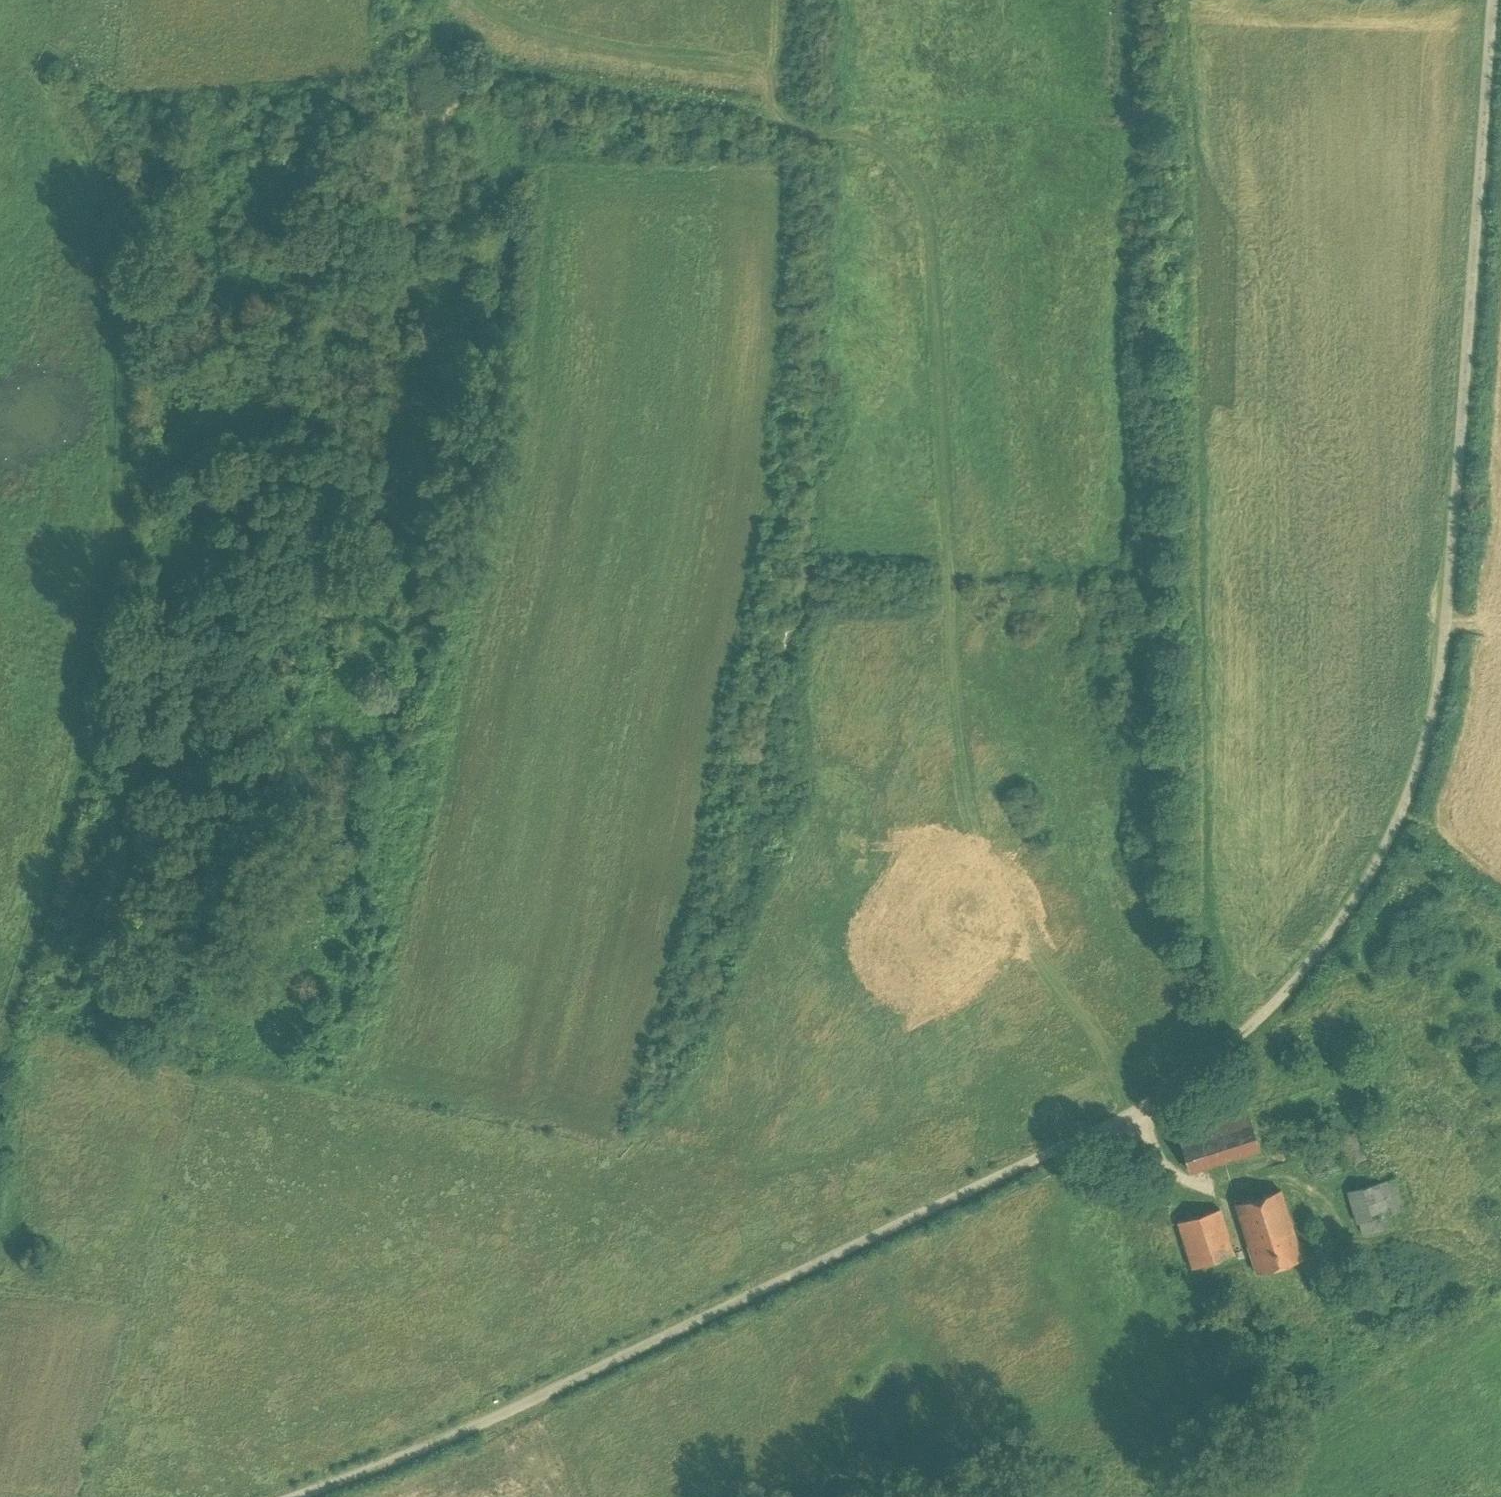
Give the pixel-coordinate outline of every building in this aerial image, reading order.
[(1254,1120),(1186,1143),(1194,1168),(1263,1146),(1254,1120)] [(1368,1186),(1347,1192),(1356,1225),(1404,1210),(1394,1178),(1368,1186)] [(1235,1204),(1257,1273),(1303,1258),(1281,1189),(1235,1204)] [(1177,1222),(1191,1268),(1235,1254),(1221,1208),(1177,1222)]
